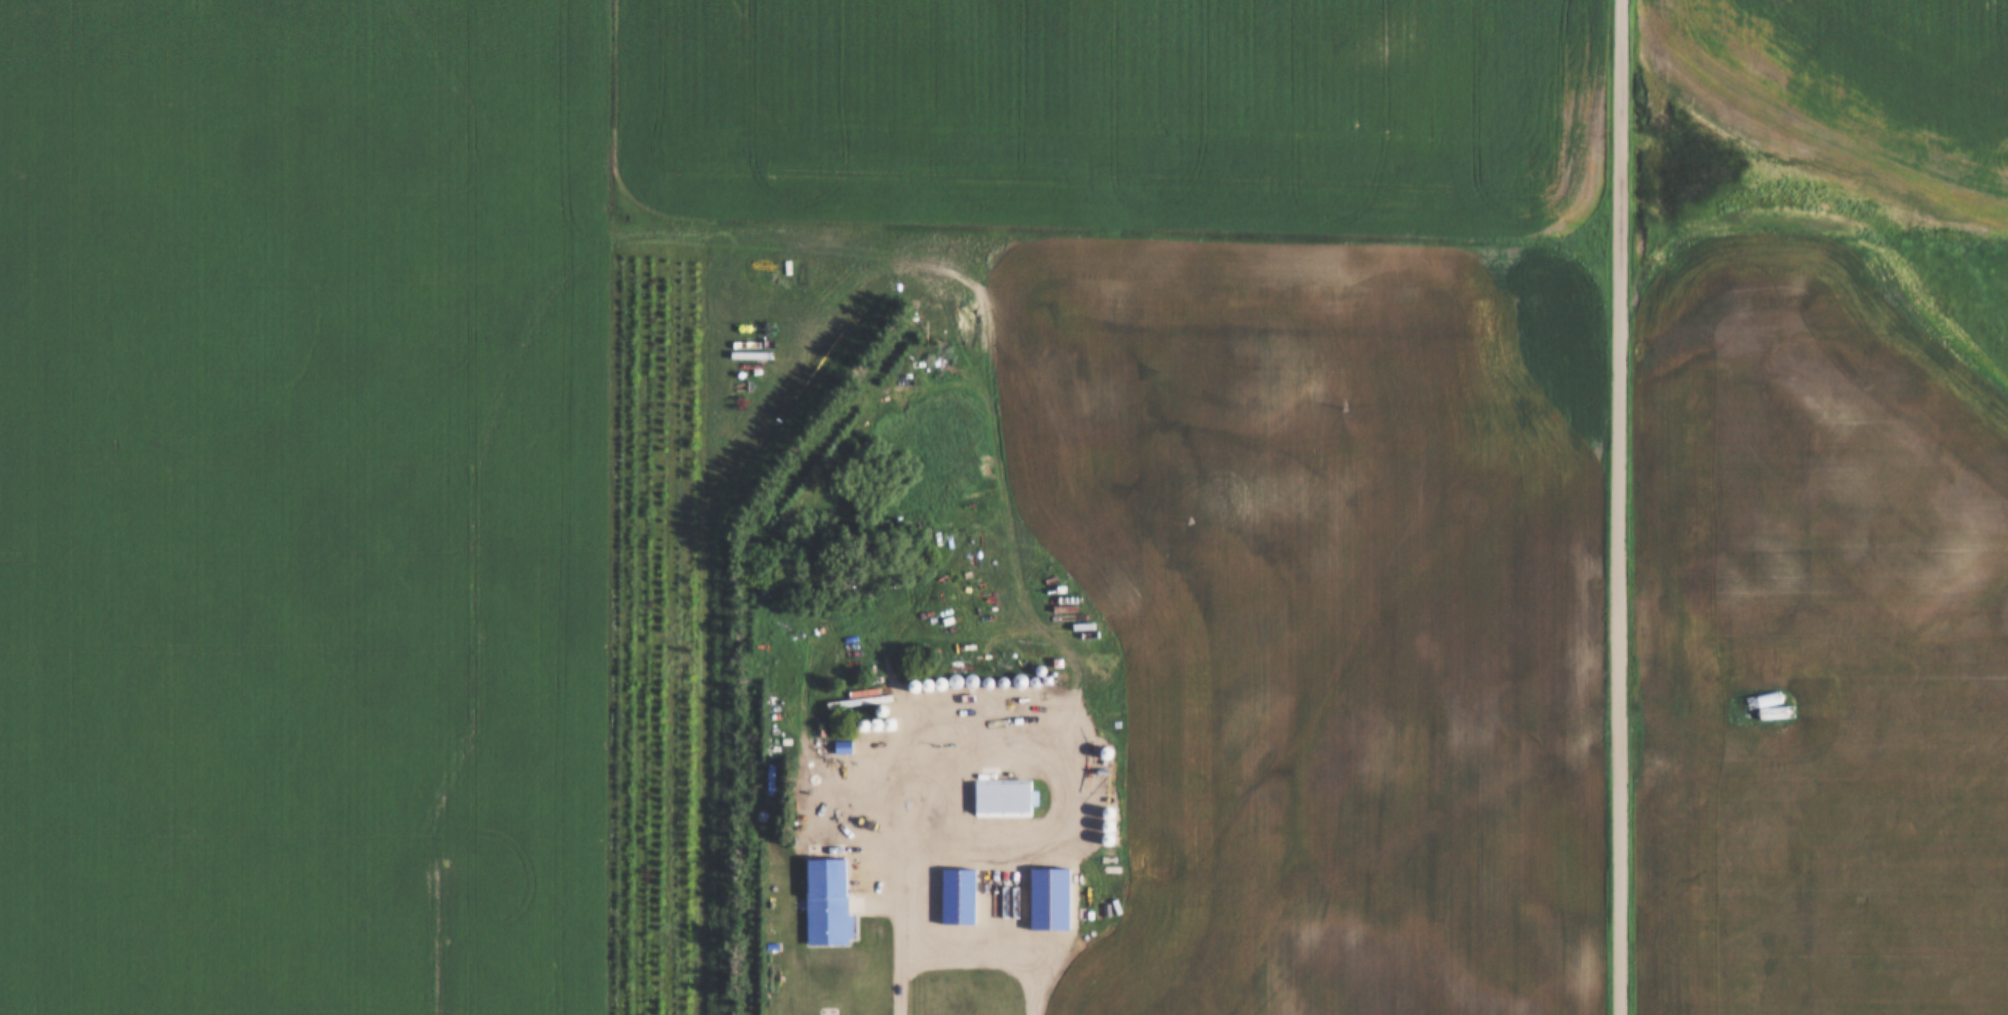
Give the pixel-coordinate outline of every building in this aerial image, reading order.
[(858,741),(841,741),(841,753),(858,753),(858,741)] [(768,795),(778,795),(778,764),(768,764),(768,795)] [(982,780),(982,815),(1022,815),(1022,816),(1040,815),(1040,780),(982,780)] [(857,858),(809,859),(811,945),(858,944),(857,858)] [(1030,867),(1030,929),(1077,929),(1077,867),(1030,867)]
